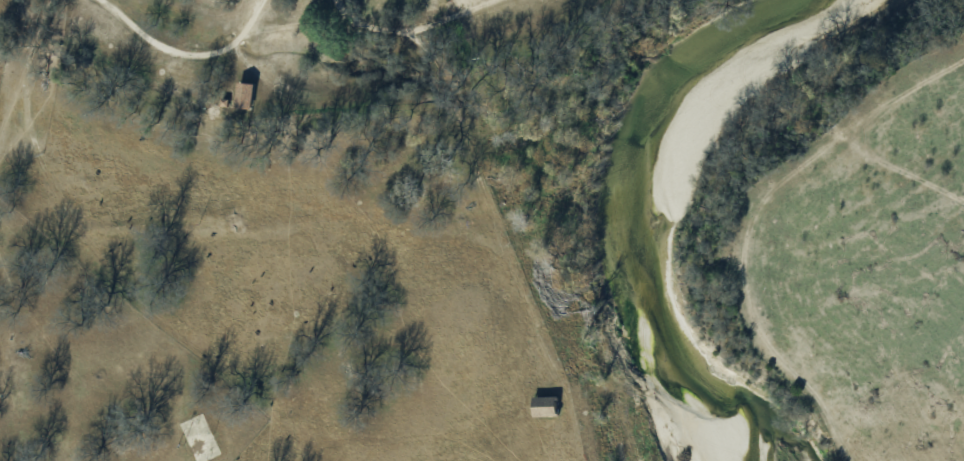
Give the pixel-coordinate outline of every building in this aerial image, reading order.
[(254,83),(237,82),(236,107),(252,108),(254,83)]
